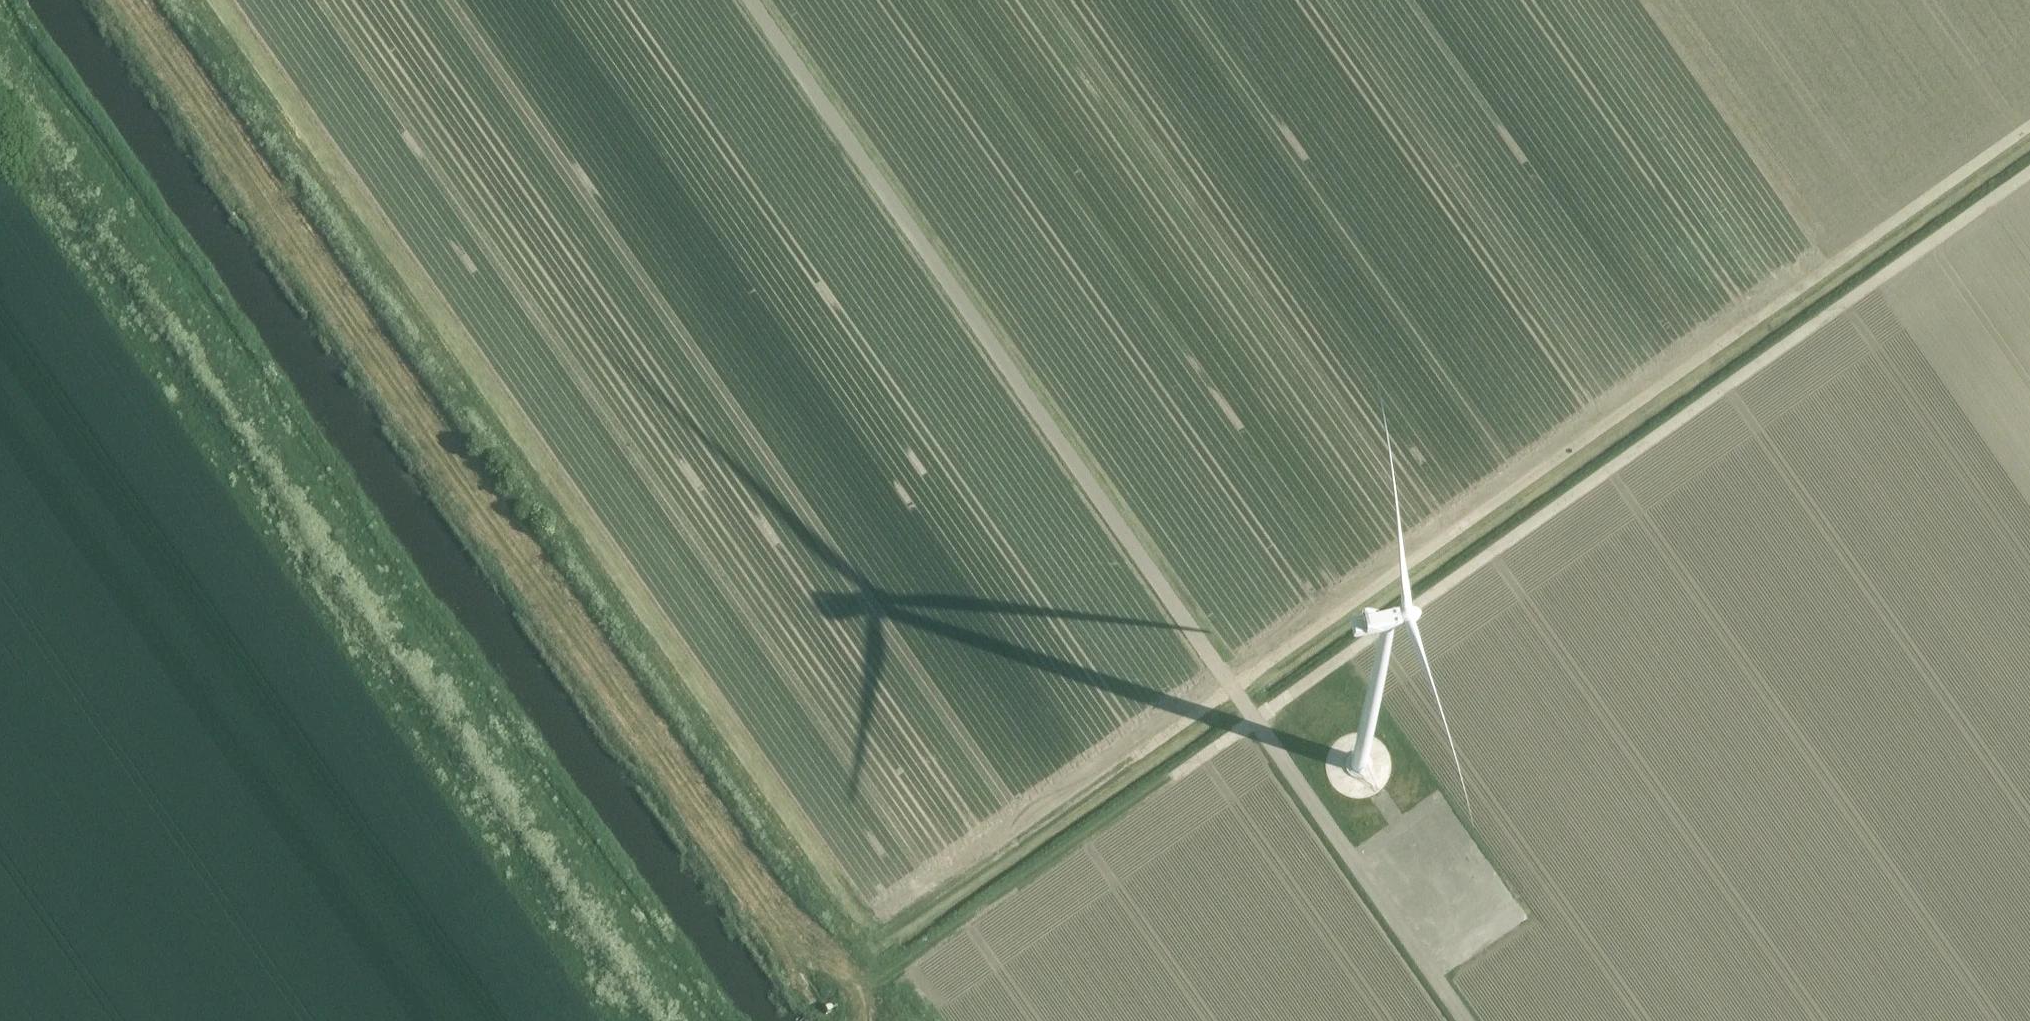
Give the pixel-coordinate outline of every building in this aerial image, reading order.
[(1349,761),(1349,763),(1349,764),(1349,766),(1350,767),(1350,769),(1352,770),(1353,771),(1354,772),(1356,772),(1358,772),(1359,772),(1361,772),(1362,771),(1364,770),(1365,769),(1366,767),(1366,765),(1367,764),(1367,762),(1366,761),(1366,759),(1365,758),(1364,756),(1362,755),(1361,755),(1359,754),(1357,754),(1356,754),(1354,755),(1353,756),(1351,757),(1350,758),(1349,759),(1349,761)]
